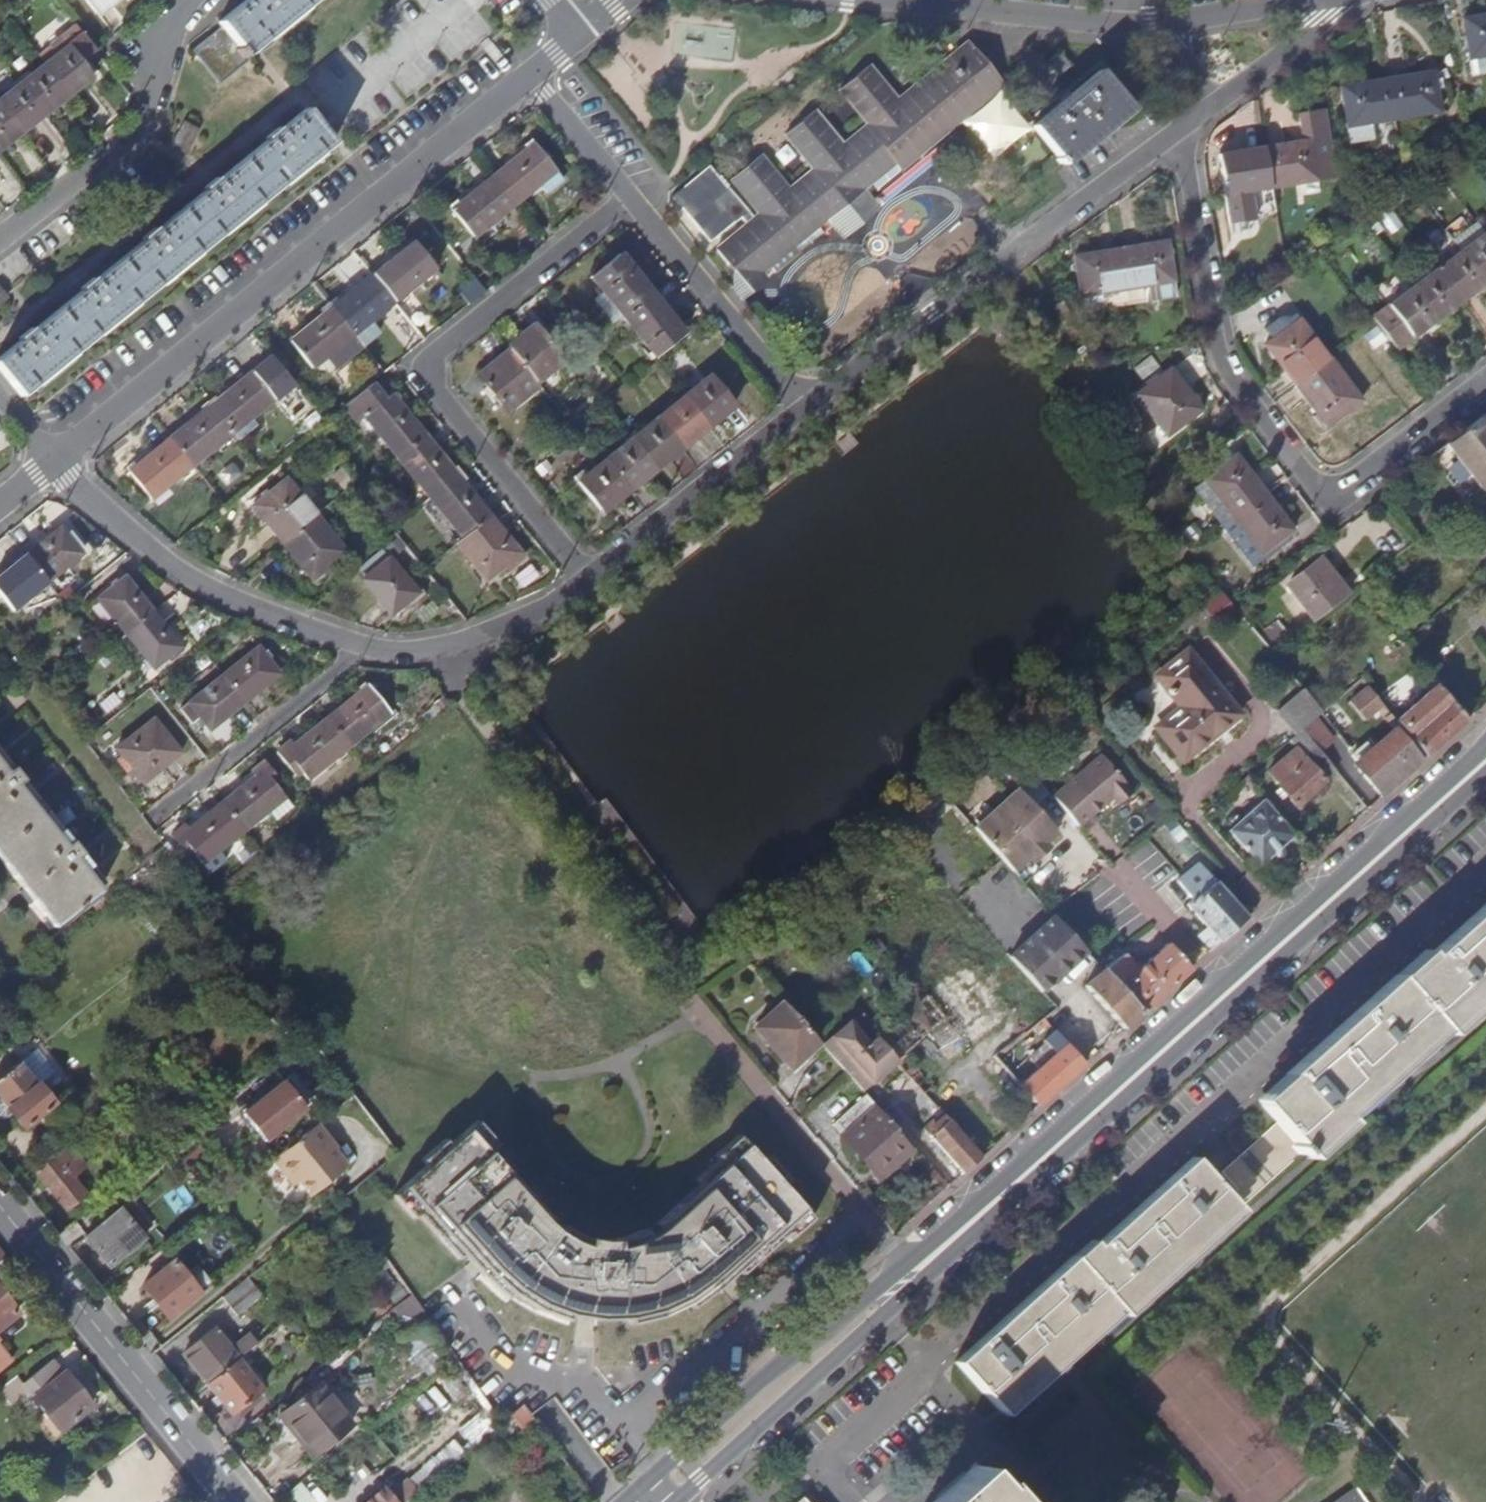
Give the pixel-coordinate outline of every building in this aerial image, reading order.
[(29,0),(10,0),(5,4),(15,14),(29,0)] [(96,12),(111,0),(86,0),(96,12)] [(120,0),(111,0),(96,12),(100,17),(120,0)] [(219,83),(249,59),(246,55),(313,0),(246,0),(220,21),(222,25),(192,50),(219,83)] [(1462,17),(1469,57),(1471,73),(1485,70),(1485,13),(1462,17)] [(63,90),(67,95),(92,76),(68,45),(43,64),(63,90)] [(752,291),(996,88),(960,45),(940,62),(896,98),(869,65),(839,90),(867,123),(842,145),(813,110),(784,134),(813,168),(788,190),(759,155),(730,178),(759,213),(717,248),(752,291)] [(39,108),(44,113),(55,105),(67,95),(63,90),(43,64),(20,83),(39,108)] [(1051,157),(1058,166),(1132,107),(1102,69),(1029,128),(1051,157)] [(1389,79),(1396,118),(1439,111),(1432,71),(1389,79)] [(1396,118),(1389,79),(1340,87),(1349,142),(1372,139),(1370,122),(1396,118)] [(20,132),(44,113),(39,108),(20,83),(0,98),(0,106),(20,132)] [(20,132),(0,106),(0,147),(20,132)] [(20,395),(332,143),(305,110),(0,356),(0,371),(20,395)] [(1337,176),(1326,110),(1298,114),(1302,135),(1306,134),(1307,140),(1264,147),(1266,160),(1270,187),(1293,183),(1295,183),(1317,179),(1337,176)] [(183,117),(170,142),(186,151),(200,127),(183,117)] [(1399,134),(1396,118),(1370,122),(1372,139),(1399,134)] [(493,176),(515,203),(539,183),(556,170),(533,143),(513,159),(493,176)] [(1266,160),(1264,147),(1219,154),(1225,194),(1226,194),(1249,191),(1270,187),(1266,160)] [(563,179),(556,170),(539,183),(547,192),(563,179)] [(515,203),(493,176),(452,209),(475,236),(515,203)] [(1319,191),(1317,179),(1295,183),(1297,195),(1319,191)] [(1251,202),(1249,191),(1226,194),(1228,206),(1251,202)] [(1452,242),(1459,251),(1483,233),(1476,224),(1452,242)] [(1483,282),(1485,280),(1485,237),(1483,233),(1459,251),(1483,282)] [(1423,252),(1435,269),(1459,300),(1474,289),(1475,289),(1483,282),(1459,251),(1452,242),(1446,234),(1423,252)] [(371,274),(394,301),(435,268),(413,241),(371,274)] [(1120,249),(1127,289),(1149,285),(1151,303),(1176,299),(1166,241),(1120,249)] [(1127,289),(1120,249),(1074,256),(1080,296),(1127,289)] [(611,303),(641,279),(619,253),(590,277),(611,303)] [(1411,287),(1435,319),(1443,312),(1444,311),(1459,300),(1435,269),(1411,287)] [(331,307),(353,334),(394,301),(371,274),(331,307)] [(633,330),(663,305),(644,282),(641,279),(611,303),(633,330)] [(1371,318),(1395,348),(1426,325),(1427,325),(1435,319),(1411,287),(1371,318)] [(663,305),(633,330),(642,342),(655,357),(685,332),(663,305)] [(353,334),(331,307),(290,340),(312,367),(353,334)] [(1295,385),(1329,359),(1299,318),(1264,345),(1295,385)] [(509,348),(539,385),(567,362),(533,322),(518,334),(521,338),(509,348)] [(539,385),(509,348),(478,373),(508,410),(539,385)] [(1134,368),(1147,385),(1163,373),(1150,356),(1134,368)] [(1329,359),(1295,385),(1325,425),(1360,400),(1329,359)] [(1169,368),(1163,373),(1147,385),(1135,395),(1166,435),(1201,409),(1169,368)] [(210,405),(232,433),(274,399),(251,372),(210,405)] [(683,396),(708,426),(734,404),(710,374),(697,385),(683,396)] [(397,457),(424,435),(391,394),(384,399),(371,383),(343,406),(357,423),(365,416),(397,457)] [(657,417),(682,448),(703,431),(708,426),(683,396),(657,417)] [(170,438),(192,465),(232,433),(210,405),(170,438)] [(1445,442),(1471,476),(1481,489),(1485,484),(1485,423),(1480,415),(1475,419),(1445,442)] [(682,448),(657,417),(631,438),(656,469),(682,448)] [(424,435),(397,457),(430,497),(457,476),(424,435)] [(192,465),(170,438),(129,472),(151,499),(192,465)] [(605,459),(629,490),(656,469),(631,438),(605,459)] [(1445,442),(1429,455),(1455,489),(1471,476),(1445,442)] [(1231,516),(1263,492),(1235,455),(1203,479),(1231,516)] [(629,490),(605,459),(578,481),(603,512),(629,490)] [(457,476),(430,497),(462,538),(490,516),(457,476)] [(281,543),(315,515),(285,478),(251,505),(281,543)] [(1221,524),(1231,516),(1203,479),(1193,487),(1221,524)] [(1231,516),(1221,524),(1252,565),(1272,550),(1270,546),(1291,529),(1263,492),(1231,516)] [(315,515),(281,543),(311,579),(345,552),(315,515)] [(462,538),(455,544),(488,584),(522,557),(490,516),(462,538)] [(26,555),(47,581),(81,553),(81,552),(84,549),(69,531),(65,534),(60,528),(26,555)] [(26,555),(0,576),(0,594),(12,610),(47,581),(26,555)] [(399,617),(426,595),(393,555),(366,577),(399,617)] [(1341,598),(1347,593),(1320,559),(1315,563),(1341,598)] [(1313,619),(1341,598),(1315,563),(1286,585),(1313,619)] [(126,632),(152,611),(133,587),(124,577),(98,598),(126,632)] [(114,641),(126,632),(98,598),(87,607),(114,641)] [(152,611),(126,632),(153,667),(180,646),(152,611)] [(1272,651),(1289,638),(1276,622),(1257,636),(1272,651)] [(222,674),(243,700),(278,673),(257,646),(222,674)] [(1182,758),(1236,713),(1186,652),(1156,675),(1181,706),(1156,727),(1182,758)] [(1395,708),(1424,689),(1413,672),(1384,690),(1395,708)] [(243,700),(222,674),(179,708),(190,721),(198,715),(209,728),(243,700)] [(326,719),(348,746),(390,713),(367,685),(326,719)] [(1382,704),(1367,686),(1349,701),(1364,720),(1377,708),(1382,704)] [(1426,756),(1466,719),(1438,686),(1396,720),(1426,756)] [(1393,717),(1382,704),(1377,708),(1388,721),(1393,717)] [(1300,729),(1318,751),(1333,739),(1314,717),(1312,719),(1300,729)] [(135,772),(142,781),(179,752),(152,718),(115,747),(121,754),(117,757),(131,775),(135,772)] [(348,746),(326,719),(285,752),(307,779),(348,746)] [(1334,770),(1318,751),(1300,729),(1288,740),(1294,747),(1323,780),(1334,770)] [(1381,797),(1422,760),(1396,729),(1372,749),(1366,742),(1351,755),(1356,761),(1353,764),(1381,797)] [(1294,804),(1323,780),(1294,747),(1267,770),(1278,783),(1277,784),(1294,804)] [(1051,794),(1078,825),(1110,797),(1115,801),(1130,788),(1099,752),(1051,794)] [(54,926),(100,890),(0,761),(0,857),(54,926)] [(221,802),(243,830),(268,810),(285,797),(262,769),(221,802)] [(967,820),(1007,864),(1023,849),(1027,854),(1043,839),(1039,835),(1051,824),(1039,810),(1037,812),(1027,800),(1029,798),(1012,779),(967,820)] [(292,806),(285,797),(268,810),(276,820),(292,806)] [(1260,865),(1294,834),(1263,799),(1228,830),(1250,853),(1260,865)] [(243,830),(221,802),(180,836),(202,864),(219,850),(243,830)] [(226,859),(219,850),(202,864),(210,873),(226,859)] [(1220,942),(1247,917),(1196,861),(1174,880),(1190,898),(1185,903),(1210,931),(1220,942)] [(1395,975),(1347,1019),(1295,1065),(1285,1073),(1290,1079),(1262,1105),(1277,1122),(1305,1154),(1328,1133),(1347,1117),(1342,1111),(1439,1025),(1444,1030),(1485,992),(1485,903),(1441,943),(1429,954),(1401,980),(1395,975)] [(1084,949),(1051,913),(1018,943),(1051,979),(1084,949)] [(1211,949),(1220,942),(1210,931),(1201,939),(1211,949)] [(1006,954),(1039,990),(1051,979),(1018,943),(1006,954)] [(1141,1012),(1191,968),(1168,943),(1138,969),(1124,954),(1104,971),(1141,1012)] [(1424,949),(1395,975),(1401,980),(1429,954),(1424,949)] [(878,1037),(896,1059),(904,1052),(919,1039),(928,1030),(953,1060),(972,1044),(986,1061),(995,1053),(997,1056),(1027,1031),(967,960),(878,1037)] [(1130,1022),(1141,1012),(1104,971),(1102,969),(1084,985),(1123,1029),(1130,1022)] [(1444,1030),(1449,1035),(1485,1001),(1485,992),(1444,1030)] [(818,1041),(782,1002),(755,1028),(790,1066),(818,1041)] [(1047,1024),(1042,1019),(1032,1027),(1037,1033),(1047,1024)] [(896,1059),(878,1037),(869,1045),(848,1023),(821,1045),(850,1078),(862,1090),(896,1059)] [(1347,1117),(1444,1030),(1439,1025),(1342,1111),(1347,1117)] [(953,1060),(928,1030),(919,1039),(942,1068),(953,1060)] [(1038,1106),(1084,1064),(1054,1031),(1043,1040),(1046,1043),(1054,1053),(1039,1068),(1020,1084),(1038,1106)] [(1030,1058),(1039,1068),(1054,1053),(1046,1043),(1030,1058)] [(923,1089),(930,1083),(904,1052),(896,1059),(923,1089)] [(1038,1106),(1020,1084),(997,1056),(995,1053),(986,1061),(984,1063),(1026,1116),(1038,1106)] [(52,1103),(37,1084),(36,1084),(18,1062),(0,1076),(0,1099),(23,1127),(52,1103)] [(1257,1099),(1262,1105),(1290,1079),(1285,1073),(1257,1099)] [(283,1080),(242,1113),(264,1141),(305,1108),(283,1080)] [(914,1148),(865,1094),(835,1120),(846,1132),(842,1136),(880,1178),(914,1148)] [(72,1140),(100,1118),(92,1109),(51,1142),(58,1151),(72,1140)] [(1351,1122),(1347,1117),(1328,1133),(1305,1154),(1310,1158),(1351,1122)] [(426,1165),(393,1195),(413,1218),(420,1212),(440,1234),(437,1236),(458,1260),(465,1254),(472,1262),(476,1267),(482,1277),(505,1298),(511,1292),(536,1307),(536,1310),(566,1321),(568,1312),(585,1315),(597,1316),(627,1317),(627,1323),(652,1318),(658,1316),(657,1312),(685,1301),(690,1308),(716,1290),(713,1286),(723,1277),(735,1267),(741,1274),(764,1253),(763,1251),(780,1236),(784,1232),(790,1238),(814,1217),(784,1184),(789,1178),(768,1155),(762,1160),(739,1134),(716,1155),(719,1159),(697,1180),(701,1183),(646,1232),(644,1230),(635,1234),(625,1238),(608,1240),(590,1238),(574,1233),(561,1225),(559,1227),(547,1217),(529,1197),(537,1188),(476,1119),(450,1144),(444,1139),(421,1160),(426,1165)] [(970,1167),(981,1157),(948,1119),(932,1133),(930,1135),(939,1145),(963,1173),(970,1167)] [(319,1122),(273,1159),(294,1184),(299,1180),(312,1195),(349,1165),(337,1150),(340,1147),(319,1122)] [(1241,1210),(1305,1154),(1277,1122),(1221,1172),(1238,1190),(1230,1197),(1237,1206),(1241,1210)] [(932,1151),(939,1145),(930,1135),(932,1133),(926,1127),(917,1134),(932,1151)] [(72,1140),(58,1151),(35,1169),(66,1208),(85,1193),(61,1163),(79,1148),(72,1140)] [(1103,1237),(1095,1244),(1077,1261),(1072,1256),(1062,1265),(1031,1292),(981,1337),(955,1360),(999,1409),(1115,1305),(1120,1310),(1185,1251),(1237,1206),(1230,1197),(1193,1157),(1152,1193),(1103,1237)] [(1241,1210),(1237,1206),(1185,1251),(1120,1310),(1125,1315),(1193,1253),(1241,1210)] [(108,1266),(143,1238),(120,1209),(85,1237),(108,1266)] [(1090,1240),(1072,1256),(1077,1261),(1095,1244),(1090,1240)] [(377,1247),(367,1255),(365,1256),(396,1306),(410,1295),(377,1247)] [(5,1256),(0,1260),(0,1280),(15,1268),(5,1256)] [(167,1316),(199,1291),(175,1261),(142,1287),(167,1316)] [(246,1277),(221,1297),(237,1316),(261,1296),(246,1277)] [(17,1311),(0,1290),(0,1325),(17,1311)] [(199,1291),(167,1316),(168,1318),(200,1292),(199,1291)] [(410,1295),(396,1306),(395,1307),(411,1328),(426,1317),(415,1302),(410,1295)] [(1032,1389),(1120,1310),(1115,1305),(999,1409),(1004,1414),(1032,1389)] [(244,1353),(256,1343),(248,1334),(230,1348),(214,1328),(183,1353),(207,1383),(238,1358),(244,1353)] [(13,1362),(0,1346),(0,1372),(13,1362)] [(244,1353),(238,1358),(241,1362),(247,1357),(244,1353)] [(238,1358),(207,1383),(231,1414),(262,1388),(241,1362),(238,1358)] [(52,1359),(23,1384),(27,1389),(34,1398),(63,1374),(52,1359)] [(63,1374),(34,1398),(60,1430),(92,1404),(66,1372),(63,1374)] [(0,1387),(0,1391),(9,1402),(27,1389),(23,1384),(15,1375),(0,1387)] [(315,1453),(349,1425),(317,1385),(282,1413),(315,1453)] [(973,1465),(933,1501),(1007,1501),(973,1465)] [(384,1489),(368,1501),(395,1501),(384,1489)] [(1336,1501),(1365,1501),(1356,1489),(1336,1501)]
